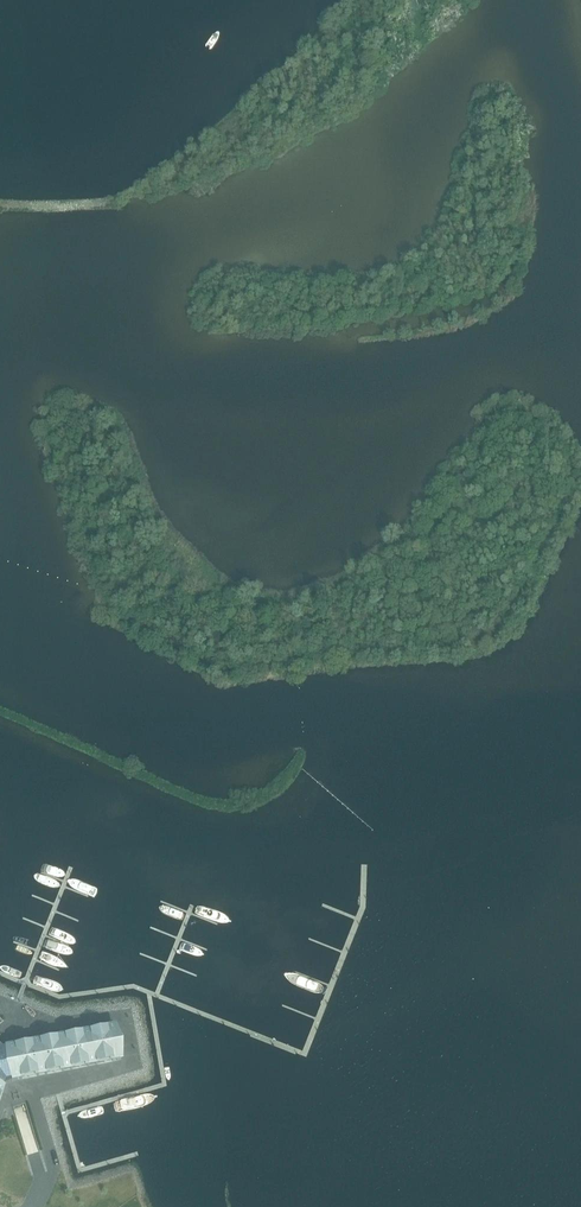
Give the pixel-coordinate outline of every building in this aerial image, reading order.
[(3,1086),(5,1080),(11,1079),(11,1082),(122,1061),(115,1026),(111,1026),(57,1037),(57,1036),(5,1046),(5,1047),(1,1047),(0,1046),(0,1095),(3,1086)]
